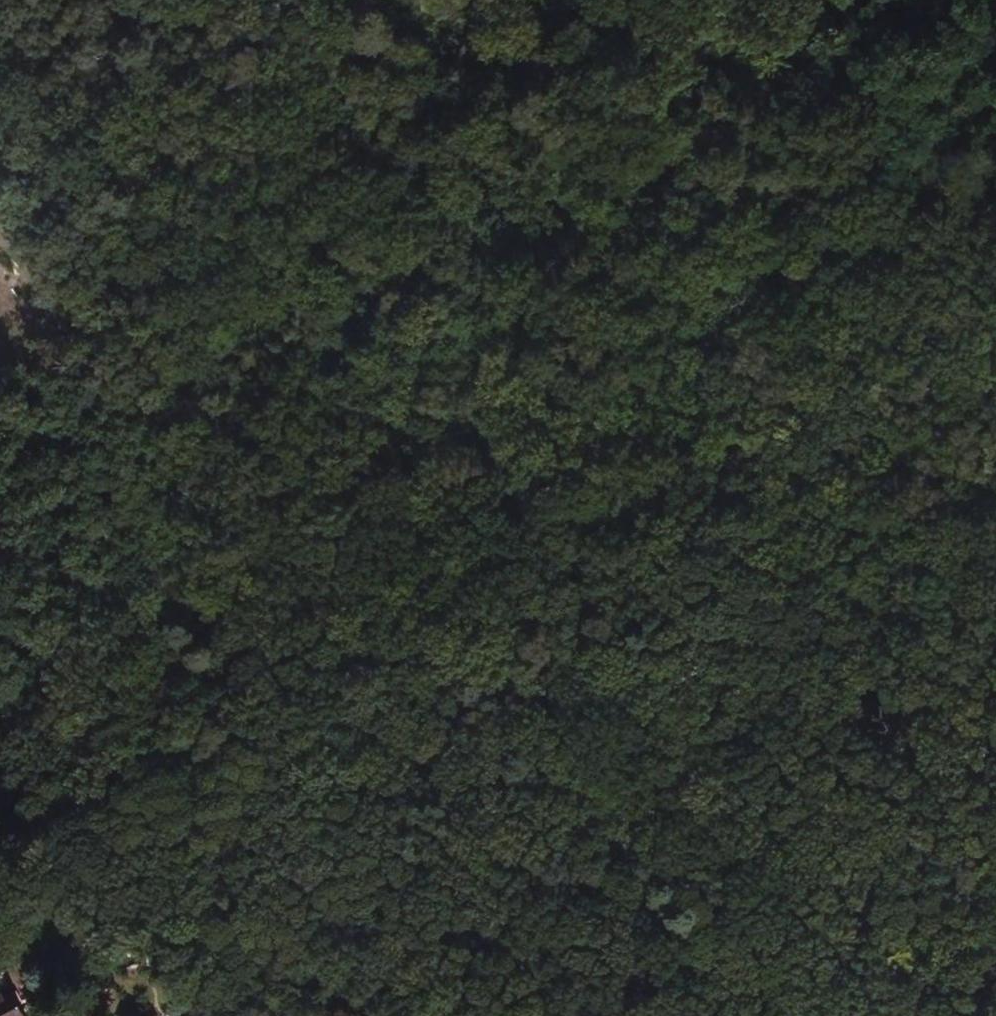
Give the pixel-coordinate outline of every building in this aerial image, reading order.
[(0,993),(0,1015),(23,1015),(8,989),(0,993)]
